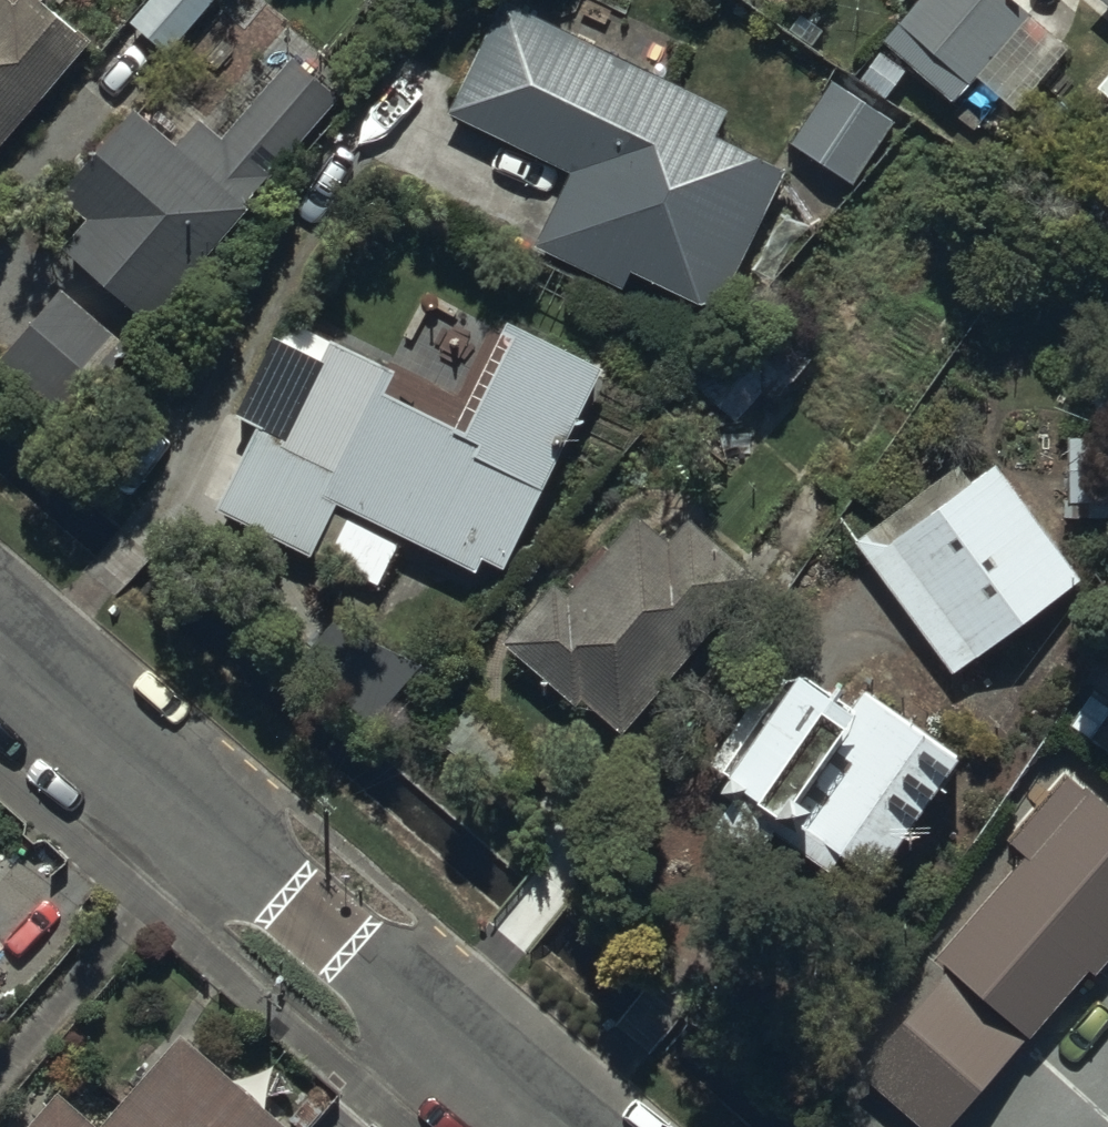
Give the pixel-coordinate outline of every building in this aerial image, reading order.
[(96,55),(49,0),(0,0),(0,135),(96,55)] [(168,55),(217,0),(151,0),(131,22),(168,55)] [(951,107),(977,79),(1012,112),(1067,53),(1010,0),(917,0),(879,41),(951,107)] [(1107,22),(1107,0),(1080,0),(1107,22)] [(779,172),(480,28),(427,136),(547,194),(515,261),(694,348),(779,172)] [(104,209),(68,252),(156,327),(253,214),(247,209),(337,103),(293,65),(228,141),(204,121),(180,149),(141,116),(80,188),(104,209)] [(1099,93),(1107,100),(1107,82),(1099,93)] [(830,84),(793,141),(857,182),(894,125),(830,84)] [(72,415),(128,349),(58,288),(2,354),(72,415)] [(763,315),(692,384),(733,426),(763,397),(771,405),(812,366),(763,315)] [(309,376),(256,486),(491,600),(595,385),(500,339),(450,444),(309,376)] [(1097,407),(1107,416),(1107,393),(1097,407)] [(1069,506),(1069,521),(1107,520),(1107,440),(1068,440),(1069,506)] [(867,558),(954,681),(1082,590),(995,468),(867,558)] [(500,678),(595,751),(735,570),(640,497),(500,678)] [(512,807),(548,764),(474,703),(438,746),(512,807)] [(766,847),(854,910),(954,769),(865,707),(766,847)] [(857,1075),(918,1126),(948,1126),(1107,940),(1107,811),(1064,774),(1008,840),(1027,857),(937,963),(946,970),(857,1075)] [(185,1043),(112,1126),(282,1126),(185,1043)] [(28,1126),(97,1126),(57,1093),(28,1126)]
